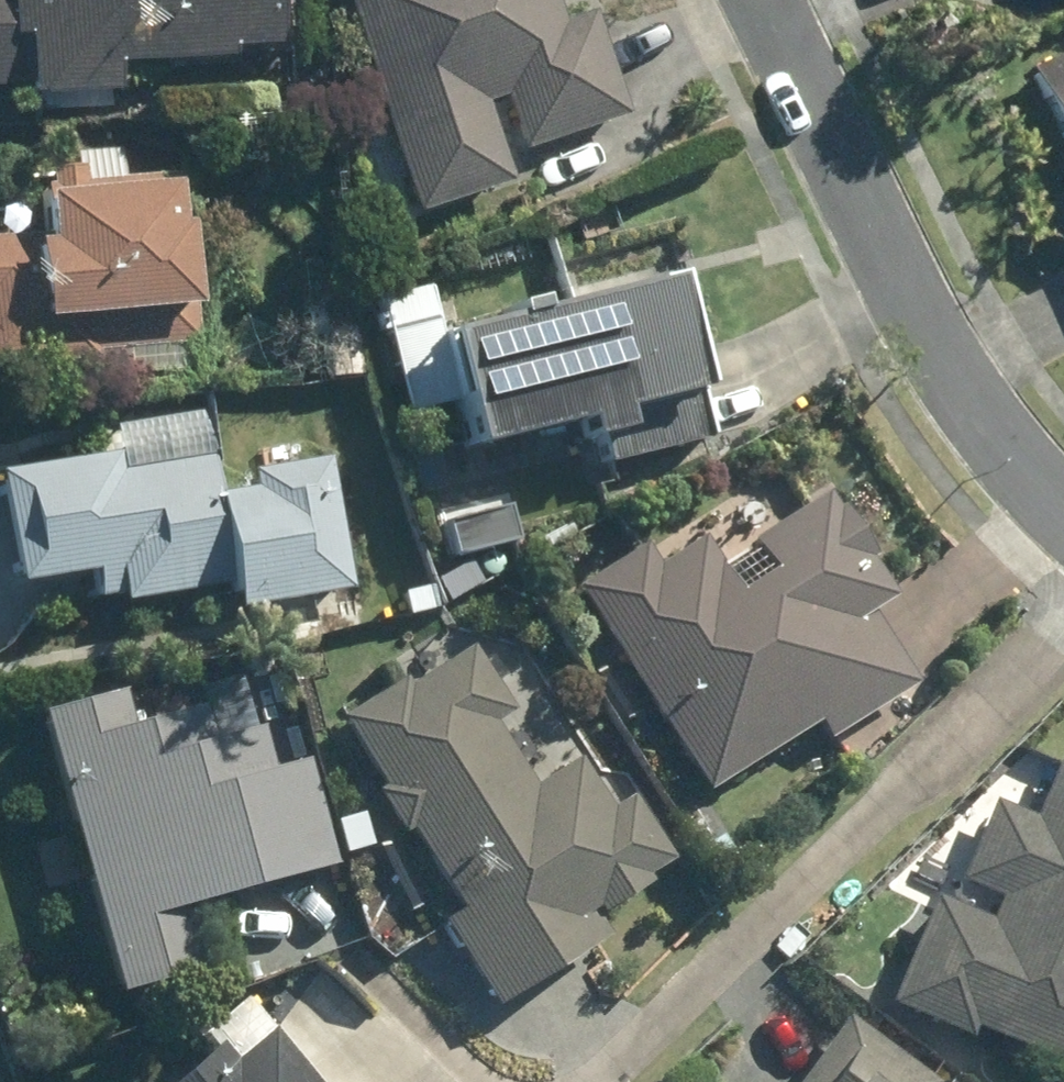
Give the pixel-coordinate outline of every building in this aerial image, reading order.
[(266,0),(0,0),(0,88),(6,87),(7,104),(100,97),(98,66),(219,59),(217,50),(269,46),(266,0)] [(402,216),(497,184),(471,105),(489,99),(506,153),(613,118),(580,15),(548,25),(539,0),(329,0),(402,216)] [(1020,73),(1063,163),(1063,51),(1020,73)] [(81,363),(80,357),(187,346),(169,176),(112,182),(108,151),(61,157),(63,174),(12,180),(16,211),(0,213),(0,373),(81,363)] [(1053,181),(1063,202),(1063,176),(1053,181)] [(704,440),(665,283),(527,316),(523,303),(502,309),(505,321),(434,339),(460,451),(572,426),(577,445),(593,441),(599,465),(704,440)] [(352,371),(347,324),(305,328),(311,376),(352,371)] [(340,594),(317,462),(235,477),(237,493),(207,497),(200,458),(102,476),(100,461),(0,478),(0,592),(69,581),(74,605),(100,599),(101,607),(216,587),(220,615),(340,594)] [(564,591),(691,797),(804,726),(815,745),(907,689),(861,613),(882,600),(817,497),(740,544),(759,575),(726,596),(692,542),(647,570),(633,549),(564,591)] [(510,540),(503,506),(440,519),(447,554),(510,540)] [(393,616),(425,608),(420,587),(388,595),(393,616)] [(327,722),(446,916),(428,925),(480,1013),(600,940),(586,919),(637,887),(633,880),(660,865),(620,800),(599,813),(567,764),(521,792),(482,726),(499,715),(461,651),(397,689),(393,683),(327,722)] [(16,721),(93,1002),(192,975),(175,911),(322,870),(294,764),(257,773),(246,732),(197,746),(187,711),(116,731),(106,697),(16,721)] [(1063,1079),(1063,769),(1045,761),(1018,822),(982,805),(945,888),(983,903),(973,924),(920,900),(873,1008),(954,1042),(958,1032),(1063,1079)] [(370,845),(360,812),(332,820),(342,854),(370,845)] [(835,1022),(792,1081),(917,1081),(835,1022)] [(264,1030),(222,1065),(206,1047),(163,1081),(307,1081),(264,1030)]
